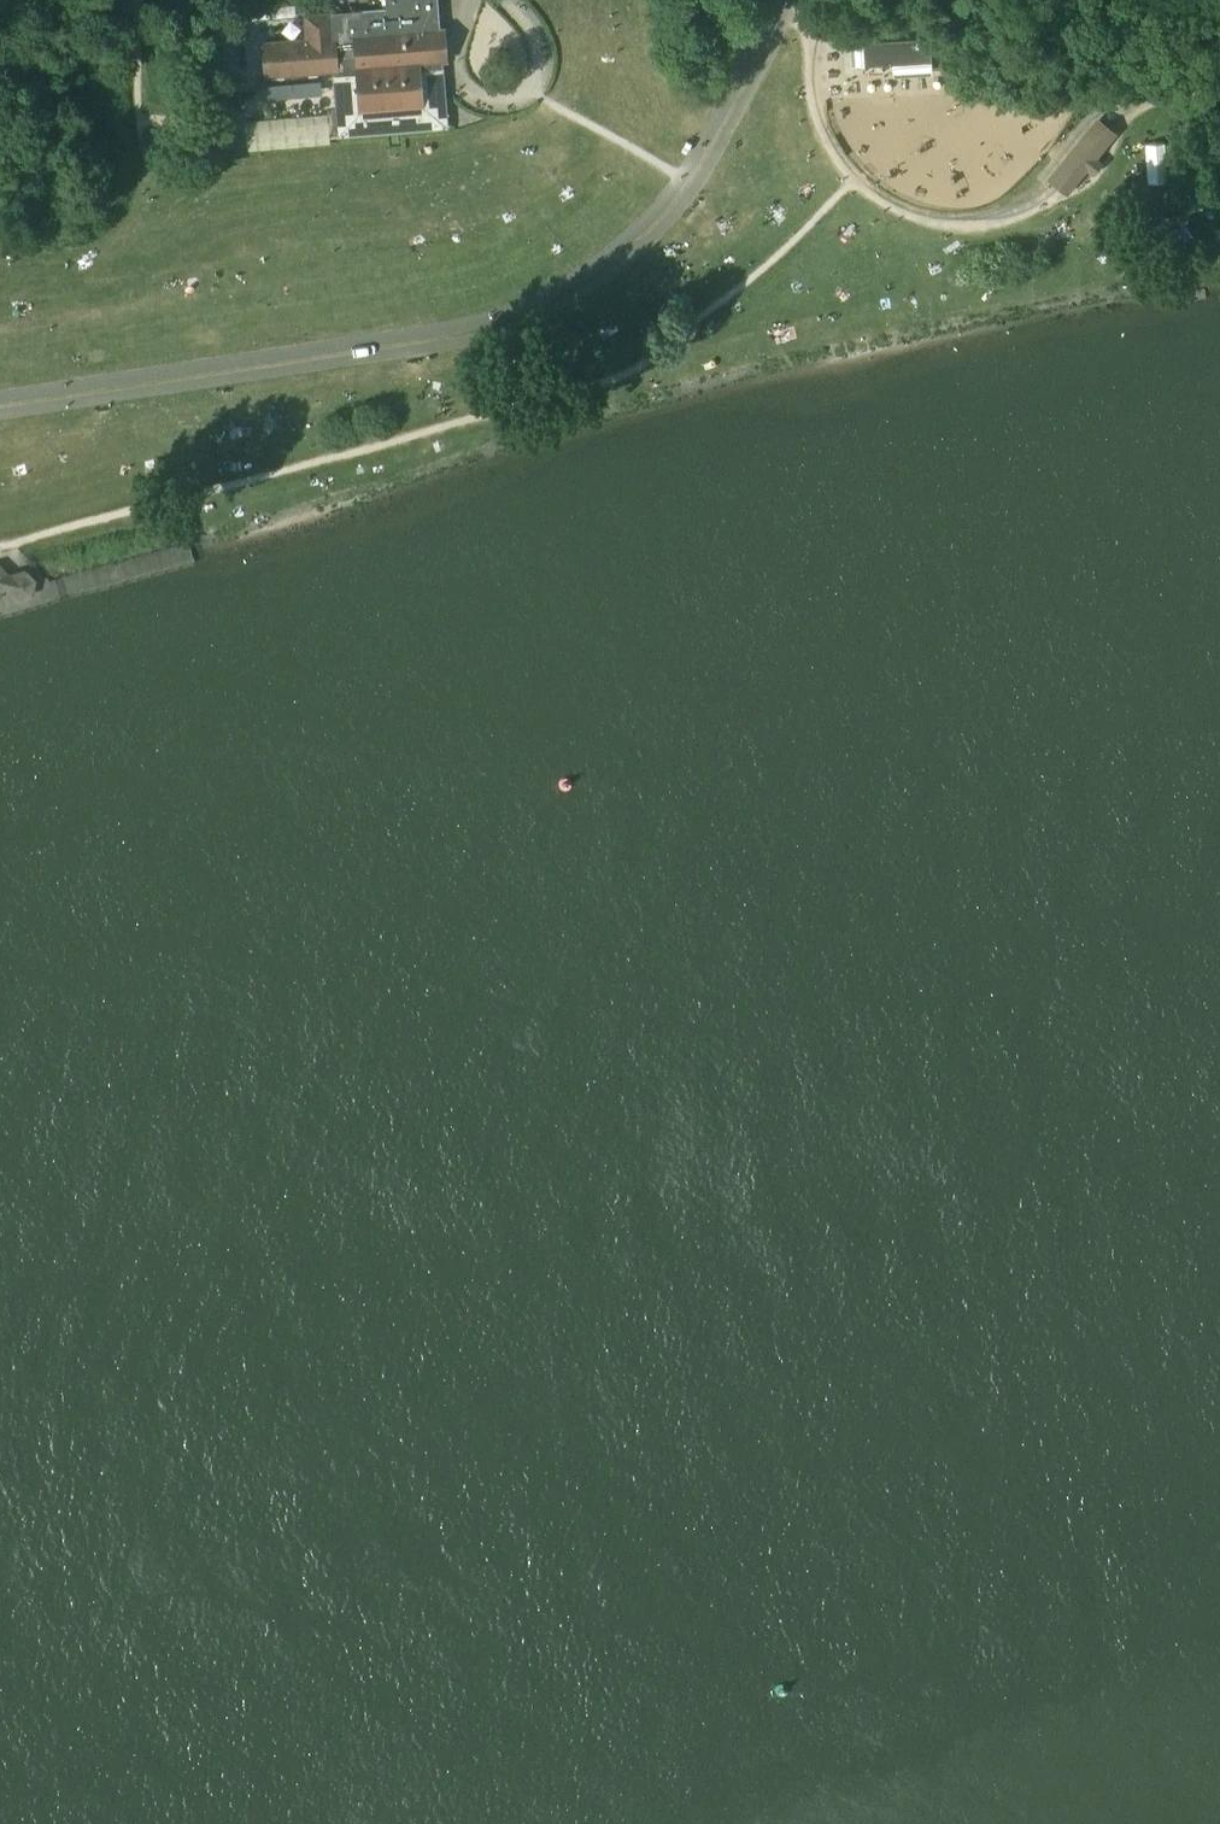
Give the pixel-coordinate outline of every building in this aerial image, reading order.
[(332,12),(339,71),(333,72),(338,137),(446,128),(441,56),(437,0),(385,0),(385,8),(332,12)] [(333,72),(339,71),(332,12),(332,11),(302,13),(303,33),(299,33),(299,37),(260,41),(263,78),(333,72)] [(863,65),(930,61),(929,37),(862,41),(863,65)] [(862,41),(852,41),(852,54),(853,66),(863,65),(862,41)] [(1092,174),(1102,162),(1097,158),(1117,133),(1096,116),(1046,179),(1066,195),(1087,170),(1092,174)] [(6,588),(17,599),(32,594),(36,580),(26,569),(9,572),(0,563),(0,590),(6,588)]
